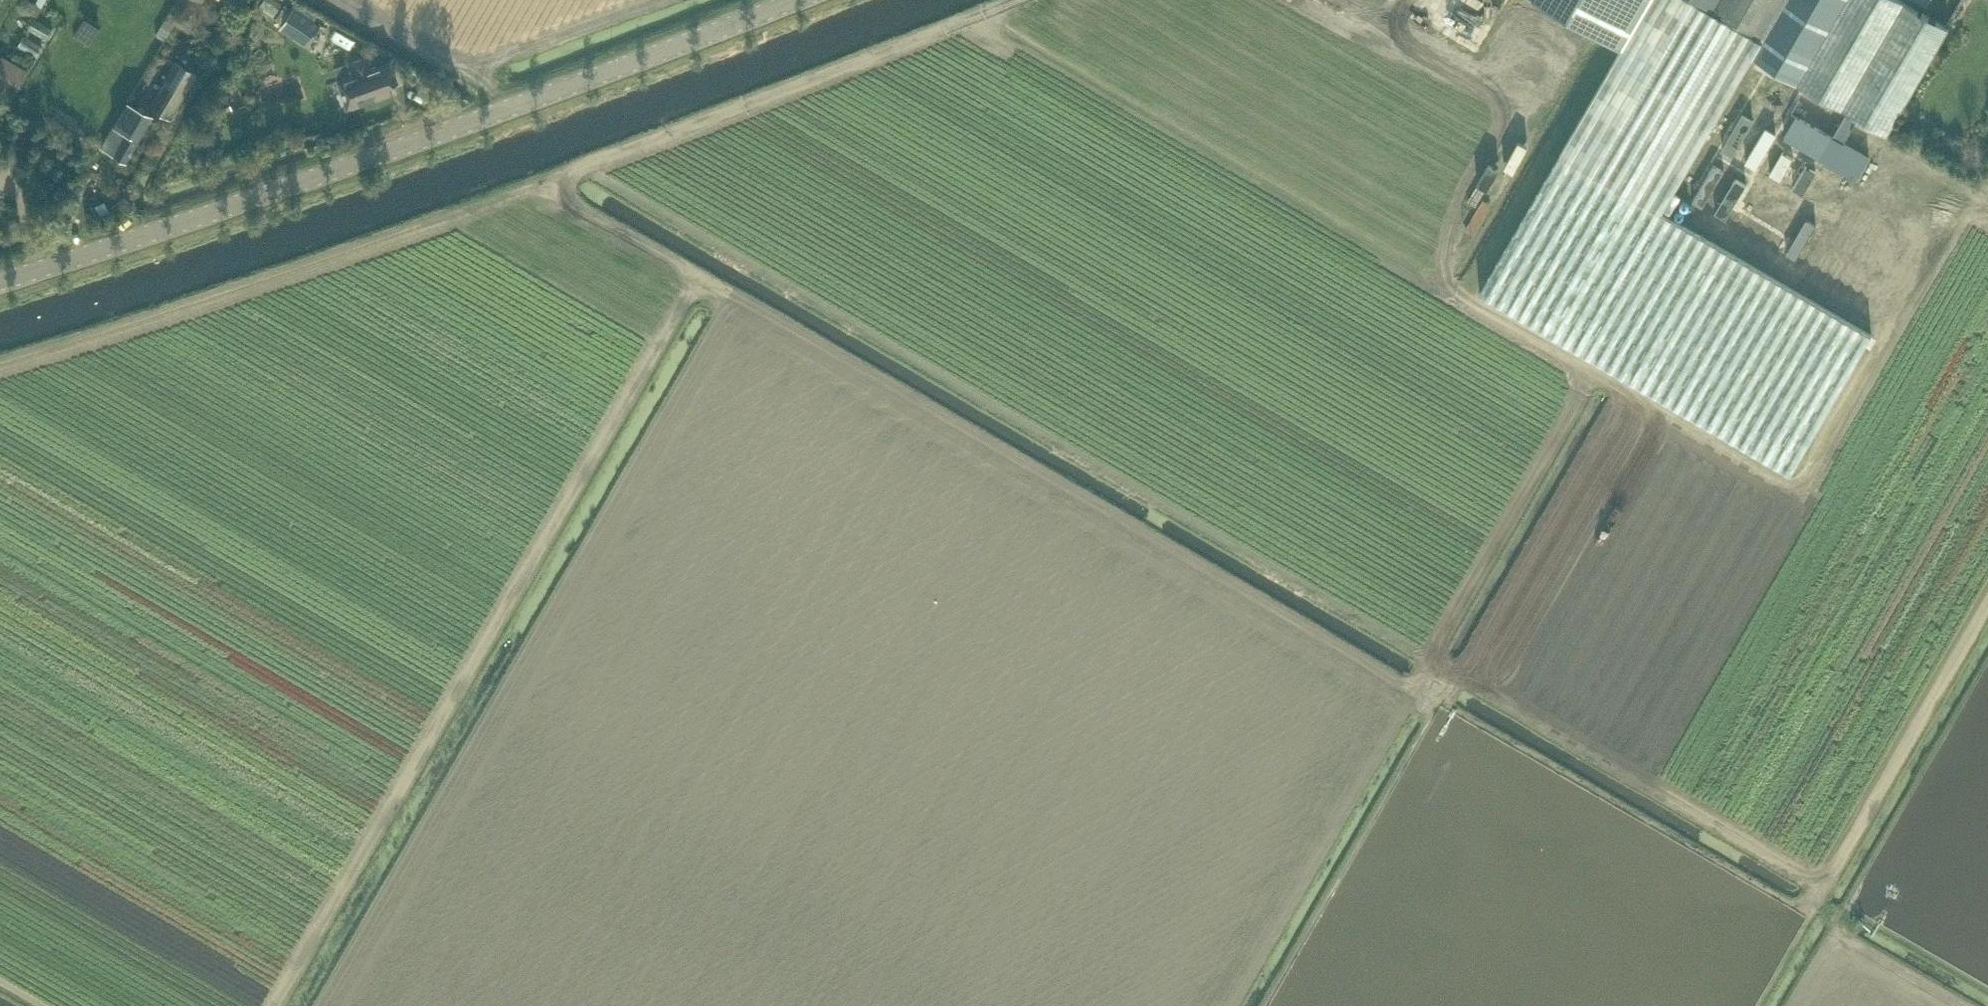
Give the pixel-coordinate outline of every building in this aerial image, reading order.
[(1483,0),(1457,0),(1430,53),(1452,63),(1483,0)] [(1480,292),(1791,473),(1872,334),(1662,213),(1708,134),(1753,57),(1765,36),(1703,0),(1651,0),(1623,48),(1561,154),(1480,292)] [(1623,48),(1651,0),(1541,0),(1623,48)] [(1765,36),(1753,57),(1887,135),(1950,28),(1901,0),(1703,0),(1765,36)] [(1958,9),(1963,0),(1943,0),(1958,9)] [(320,23),(294,7),(280,29),(306,46),(320,23)] [(74,34),(89,43),(100,26),(85,17),(74,34)] [(46,38),(53,28),(35,18),(28,28),(46,38)] [(36,56),(42,45),(24,34),(18,45),(36,56)] [(388,85),(389,85),(395,83),(395,80),(398,79),(392,59),(372,64),(370,52),(349,60),(353,71),(338,78),(348,107),(390,92),(388,85)] [(13,95),(20,85),(28,71),(2,56),(0,59),(0,87),(13,95)] [(175,59),(148,105),(171,119),(198,72),(175,59)] [(128,100),(103,143),(109,146),(107,150),(126,161),(153,114),(128,100)] [(230,110),(226,100),(211,106),(215,116),(230,110)] [(1798,115),(1785,137),(1858,179),(1870,158),(1798,115)]
